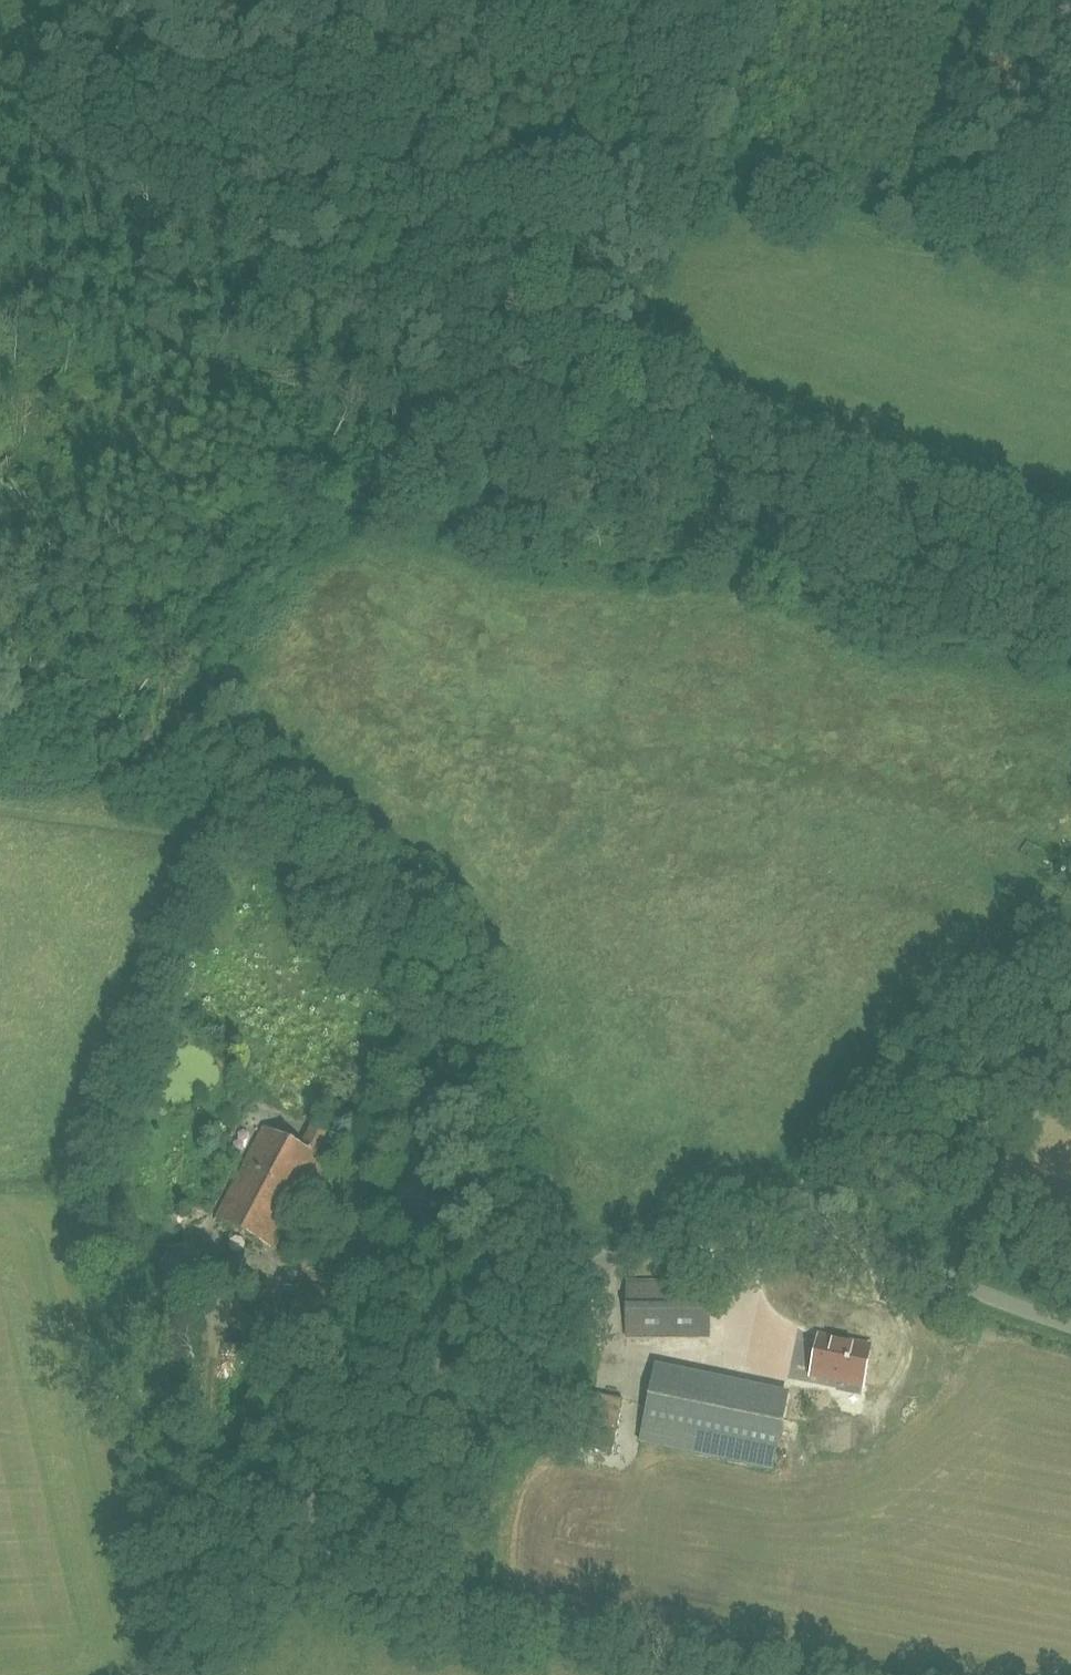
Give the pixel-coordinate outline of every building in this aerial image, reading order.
[(248,1118),(260,1122),(266,1105),(254,1101),(248,1118)] [(273,1250),(332,1137),(309,1126),(298,1147),(261,1128),(214,1219),(273,1250)] [(709,1336),(709,1283),(626,1283),(626,1336),(709,1336)] [(811,1376),(862,1386),(870,1345),(819,1335),(816,1350),(814,1362),(811,1376)] [(641,1445),(777,1470),(784,1431),(775,1430),(782,1391),(655,1368),(641,1445)] [(596,1394),(585,1448),(612,1453),(622,1400),(596,1394)]
